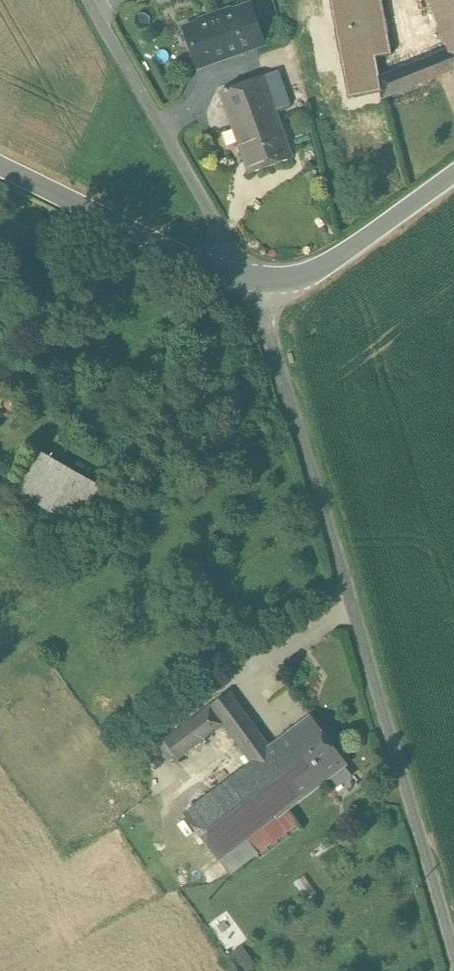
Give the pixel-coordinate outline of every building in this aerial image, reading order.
[(349,97),(381,91),(378,77),(380,77),(375,50),(391,47),(382,0),(331,0),(349,97)] [(450,49),(380,77),(378,77),(381,91),(382,99),(443,74),(444,75),(453,71),(453,0),(430,0),(450,49)] [(261,42),(248,6),(187,29),(200,65),(261,42)] [(278,71),(265,76),(277,110),(291,106),(278,71)] [(265,76),(221,91),(237,136),(252,131),(253,134),(269,128),(265,117),(277,113),(277,110),(265,76)] [(269,128),(253,134),(252,131),(237,136),(250,173),(293,158),(277,113),(265,117),(269,128)] [(105,494),(34,451),(14,488),(84,528),(105,494)] [(271,749),(229,693),(166,740),(179,758),(224,724),(252,763),(270,750),(271,749)] [(271,749),(270,750),(304,795),(328,778),(346,764),(312,718),(271,749)] [(304,795),(270,750),(252,763),(185,814),(220,860),(248,838),(291,806),(304,795)] [(346,764),(328,778),(337,790),(356,776),(346,764)] [(304,823),(291,806),(248,838),(261,856),(304,823)] [(233,878),(261,856),(248,838),(220,860),(233,878)] [(243,946),(233,952),(244,970),(246,970),(255,965),(243,946)]
